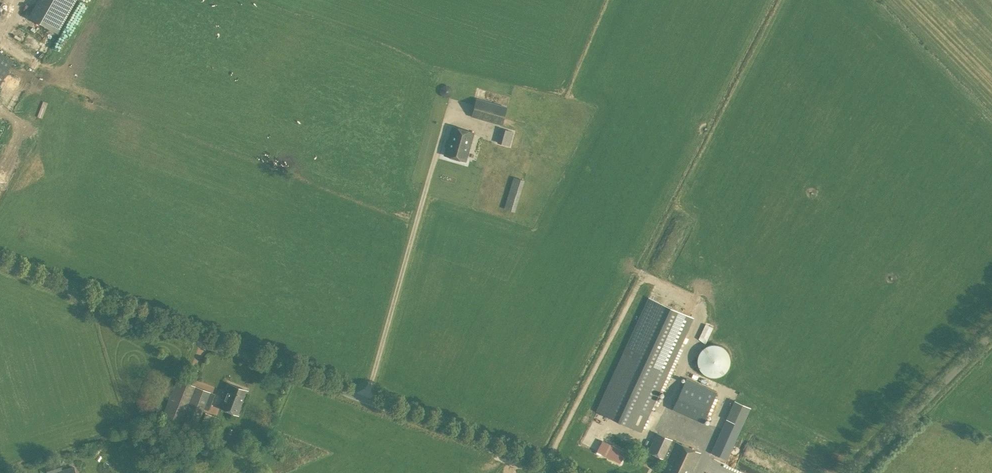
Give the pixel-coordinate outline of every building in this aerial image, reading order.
[(75,0),(38,0),(28,16),(57,33),(75,0)] [(12,60),(0,53),(0,82),(12,60)] [(37,64),(38,59),(24,54),(22,58),(37,64)] [(507,108),(476,99),(472,116),(502,125),(507,108)] [(444,155),(465,161),(473,133),(453,127),(444,155)] [(509,145),(512,130),(500,128),(497,143),(509,145)] [(504,208),(515,212),(524,181),(513,177),(504,208)] [(692,318),(649,298),(597,411),(640,431),(692,318)] [(697,358),(697,359),(697,360),(697,361),(697,362),(697,363),(698,363),(698,364),(698,365),(699,366),(699,367),(700,368),(700,369),(701,369),(701,370),(702,370),(702,371),(703,371),(703,372),(704,372),(705,373),(706,373),(707,374),(708,374),(709,374),(709,375),(710,375),(711,375),(712,375),(713,375),(714,375),(715,375),(716,375),(717,375),(718,374),(719,374),(720,374),(720,373),(721,373),(722,373),(722,372),(723,372),(724,371),(725,370),(726,369),(726,368),(727,368),(727,367),(728,366),(728,365),(729,364),(729,363),(729,362),(729,361),(729,360),(730,360),(730,359),(730,358),(729,357),(729,356),(729,355),(729,354),(729,353),(728,353),(728,352),(728,351),(727,351),(727,350),(726,349),(726,348),(725,348),(725,347),(724,347),(724,346),(723,346),(722,345),(721,345),(721,344),(720,344),(719,344),(719,343),(718,343),(717,343),(716,343),(715,343),(714,342),(713,342),(712,342),(712,343),(711,343),(710,343),(709,343),(708,343),(707,344),(706,344),(705,345),(704,345),(704,346),(703,346),(702,347),(701,348),(700,349),(700,350),(699,350),(699,351),(699,352),(698,352),(698,353),(698,354),(697,355),(697,356),(697,357),(697,358)] [(717,392),(686,377),(672,408),(703,422),(717,392)] [(204,409),(208,411),(215,394),(176,379),(162,415),(195,430),(204,409)] [(220,407),(238,414),(247,390),(229,383),(220,407)] [(750,407),(734,400),(726,418),(711,453),(726,459),(742,425),(750,407)] [(202,424),(215,429),(219,418),(206,413),(202,424)] [(647,452),(667,461),(661,472),(663,472),(690,472),(700,453),(676,442),(656,433),(647,452)] [(603,441),(598,451),(619,462),(624,452),(603,441)] [(49,472),(75,472),(73,467),(62,470),(60,462),(47,467),(49,472)]
